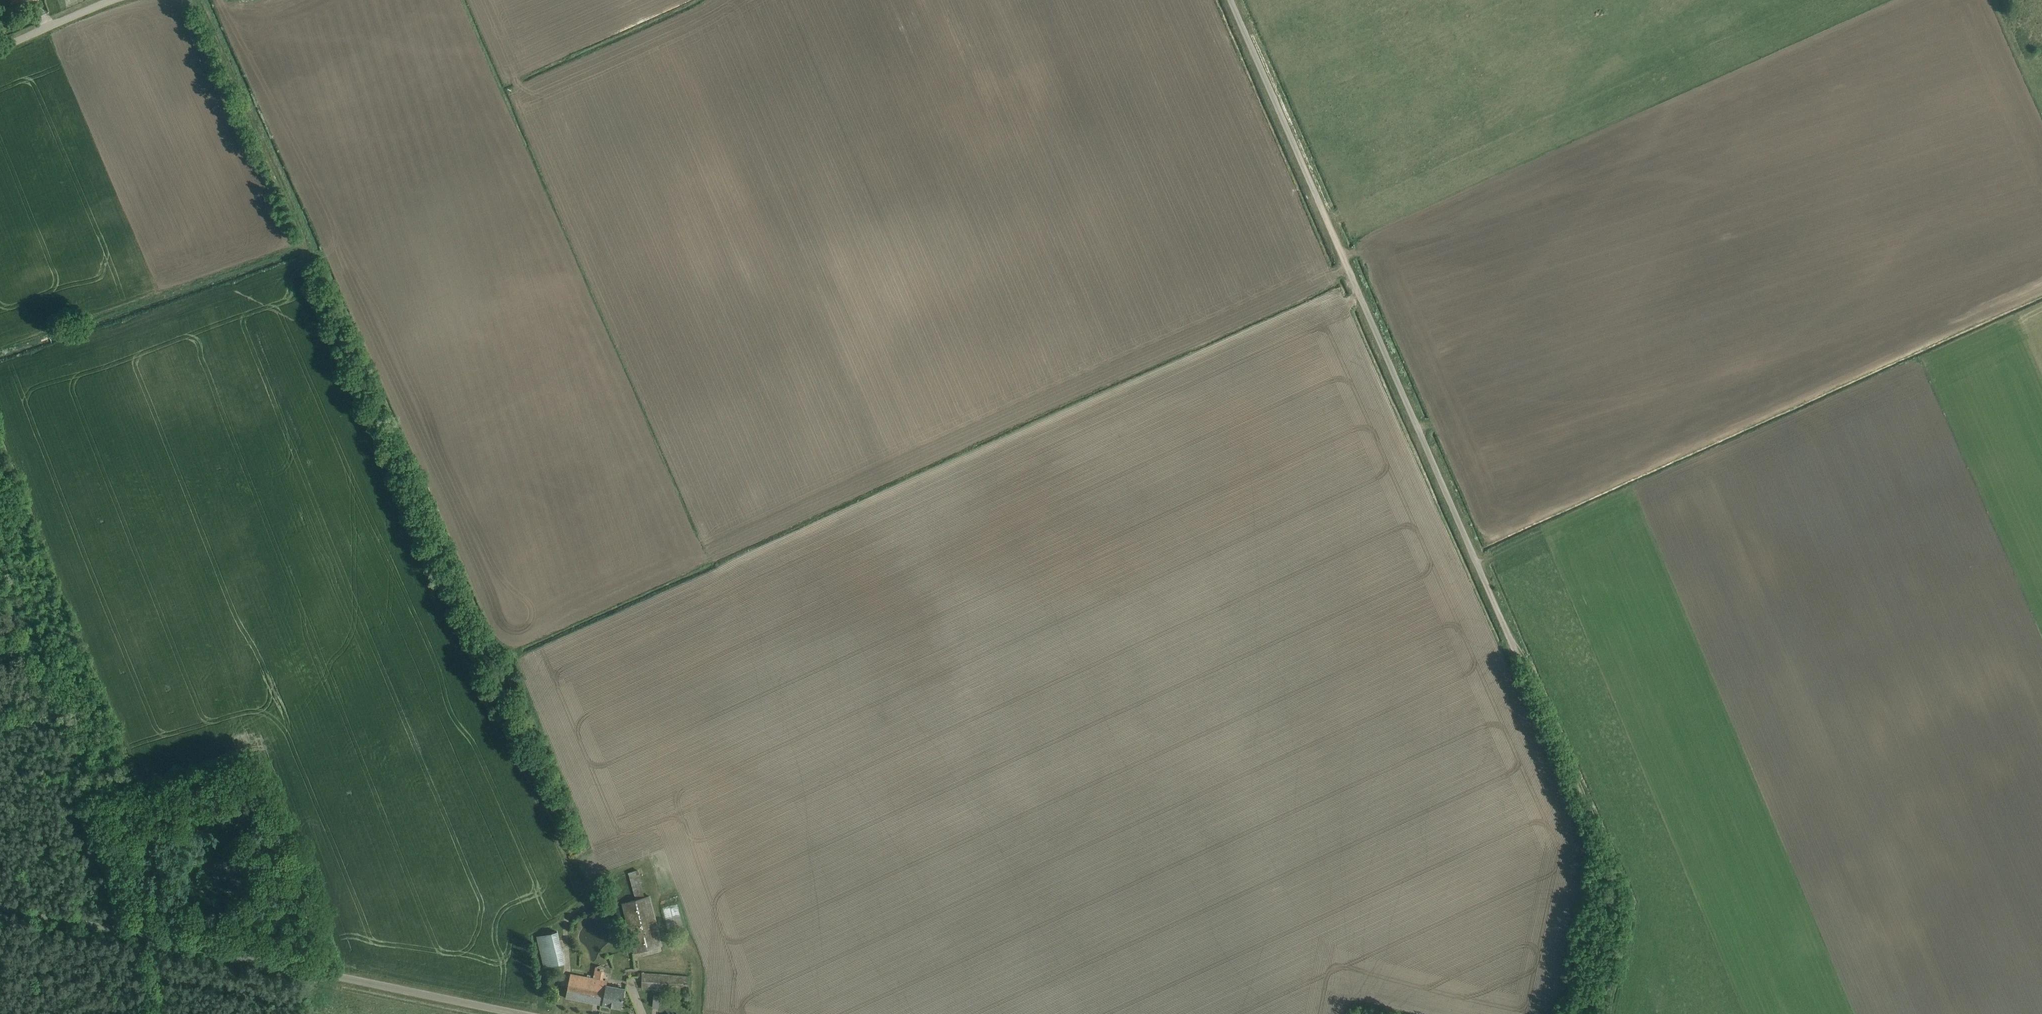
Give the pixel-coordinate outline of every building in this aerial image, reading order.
[(513,693),(511,686),(494,693),(496,699),(513,693)] [(650,896),(645,898),(644,893),(646,892),(638,869),(628,873),(636,900),(623,903),(635,952),(662,945),(650,896)] [(663,907),(668,931),(684,927),(677,904),(663,907)] [(599,969),(598,965),(607,961),(589,914),(574,920),(592,968),(593,971),(599,969)] [(543,968),(565,962),(557,930),(536,935),(543,968)] [(688,991),(689,981),(689,976),(643,972),(642,988),(688,991)] [(621,1008),(623,998),(625,989),(606,985),(607,980),(570,973),(566,997),(621,1008)] [(657,997),(657,995),(653,994),(652,1007),(659,1008),(660,997),(657,997)]
